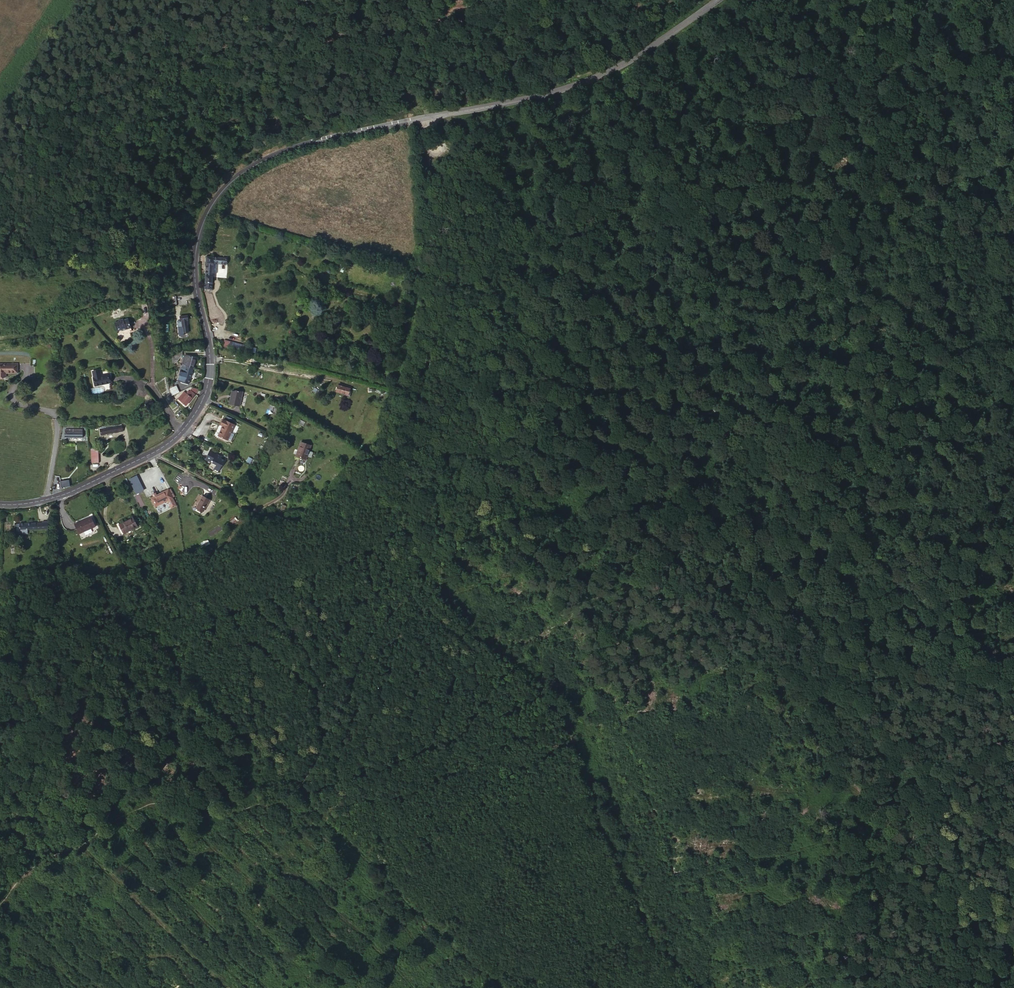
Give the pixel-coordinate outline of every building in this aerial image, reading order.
[(209,293),(213,266),(214,261),(206,259),(202,292),(209,293)] [(344,271),(336,269),(334,276),(338,277),(339,274),(343,274),(344,271)] [(177,324),(177,334),(185,334),(185,330),(187,330),(186,324),(188,324),(188,319),(179,319),(179,324),(177,324)] [(114,324),(115,333),(121,332),(121,333),(130,331),(128,321),(124,321),(124,320),(118,321),(119,323),(114,324)] [(223,342),(220,350),(227,352),(227,350),(248,355),(249,349),(223,342)] [(183,358),(179,358),(173,369),(176,370),(183,358)] [(194,361),(188,359),(184,371),(191,373),(194,361)] [(183,376),(179,374),(176,385),(186,388),(191,373),(184,371),(183,376)] [(0,373),(0,386),(3,386),(3,381),(15,381),(15,372),(0,373)] [(90,384),(92,393),(107,388),(105,380),(98,382),(96,376),(89,378),(90,384)] [(175,388),(168,391),(170,399),(178,394),(175,388)] [(330,398),(340,401),(341,397),(345,398),(346,395),(332,391),(330,398)] [(194,392),(188,397),(192,402),(197,397),(198,394),(194,392)] [(235,393),(231,392),(229,396),(230,397),(229,399),(228,399),(227,405),(237,408),(241,394),(236,392),(235,393)] [(192,402),(188,397),(187,398),(185,395),(176,403),(184,410),(192,402)] [(239,428),(228,421),(225,426),(227,427),(221,436),(229,442),(239,428)] [(98,433),(99,439),(117,437),(117,433),(124,432),(123,429),(98,433)] [(300,448),(295,462),(303,465),(309,451),(300,448)] [(216,457),(209,453),(204,460),(211,464),(210,466),(215,470),(213,472),(217,475),(225,464),(221,461),(222,459),(217,455),(216,457)] [(87,455),(87,469),(94,469),(94,460),(97,460),(97,455),(87,455)] [(62,491),(62,494),(68,491),(68,485),(58,487),(59,491),(62,491)] [(166,493),(149,501),(153,510),(170,502),(166,493)] [(206,502),(198,513),(206,518),(213,506),(206,502)] [(71,528),(76,538),(92,530),(88,520),(71,528)] [(118,528),(122,537),(136,531),(131,521),(118,528)] [(29,535),(42,534),(43,526),(37,526),(37,528),(16,530),(17,539),(25,539),(25,537),(29,536),(29,535)]
